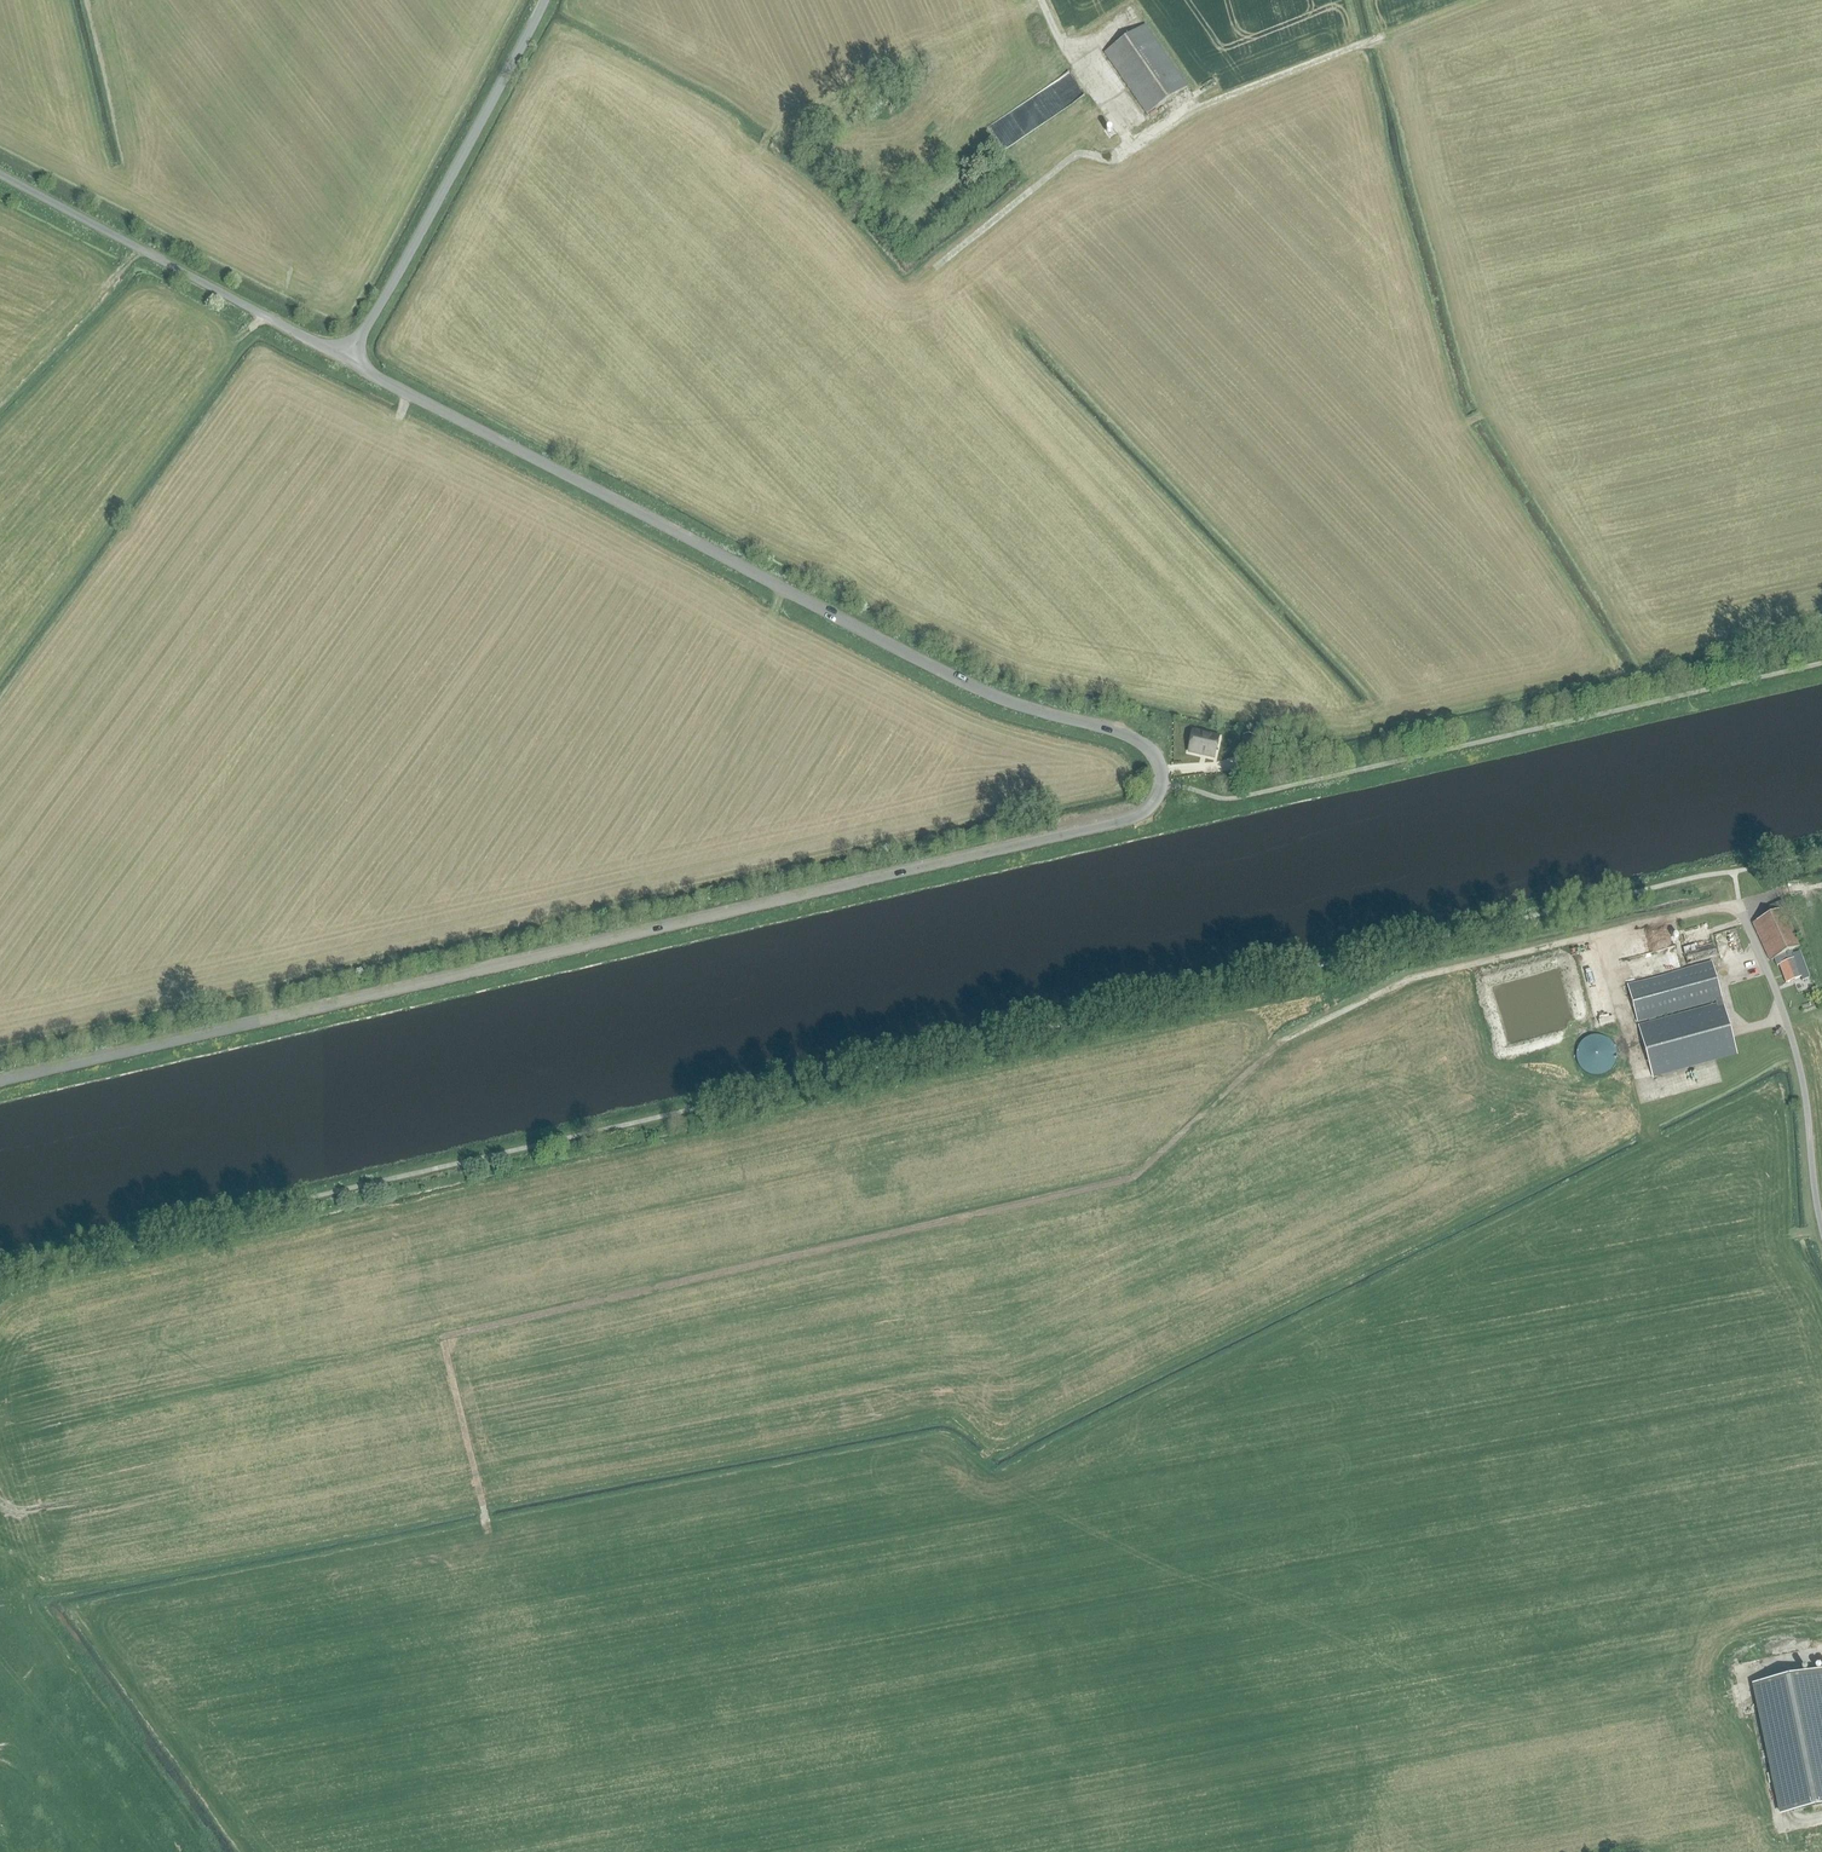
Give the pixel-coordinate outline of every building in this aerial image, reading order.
[(1145,25),(1103,53),(1146,115),(1187,86),(1145,25)] [(1104,132),(1112,137),(1116,131),(1108,126),(1104,132)] [(1130,710),(1128,716),(1142,720),(1144,714),(1130,710)] [(1193,732),(1188,751),(1214,757),(1218,738),(1193,732)] [(1792,955),(1791,951),(1799,947),(1795,938),(1796,937),(1784,909),(1785,909),(1782,902),(1768,908),(1772,915),(1752,924),(1768,961),(1773,959),(1776,967),(1779,966),(1785,983),(1801,978),(1802,981),(1808,979),(1799,953),(1792,955)] [(1689,963),(1717,956),(1715,949),(1687,956),(1689,963)] [(1716,1005),(1638,1026),(1652,1076),(1736,1053),(1711,962),(1626,984),(1637,1023),(1715,1001),(1716,1005)] [(1577,1049),(1576,1056),(1577,1062),(1579,1067),(1584,1072),(1589,1075),(1596,1076),(1602,1075),(1607,1072),(1612,1067),(1615,1062),(1616,1056),(1615,1049),(1612,1044),(1607,1039),(1602,1037),(1596,1036),(1589,1037),(1584,1039),(1579,1044),(1577,1049)] [(1752,1684),(1779,1815),(1821,1806),(1821,1670),(1752,1684)]
